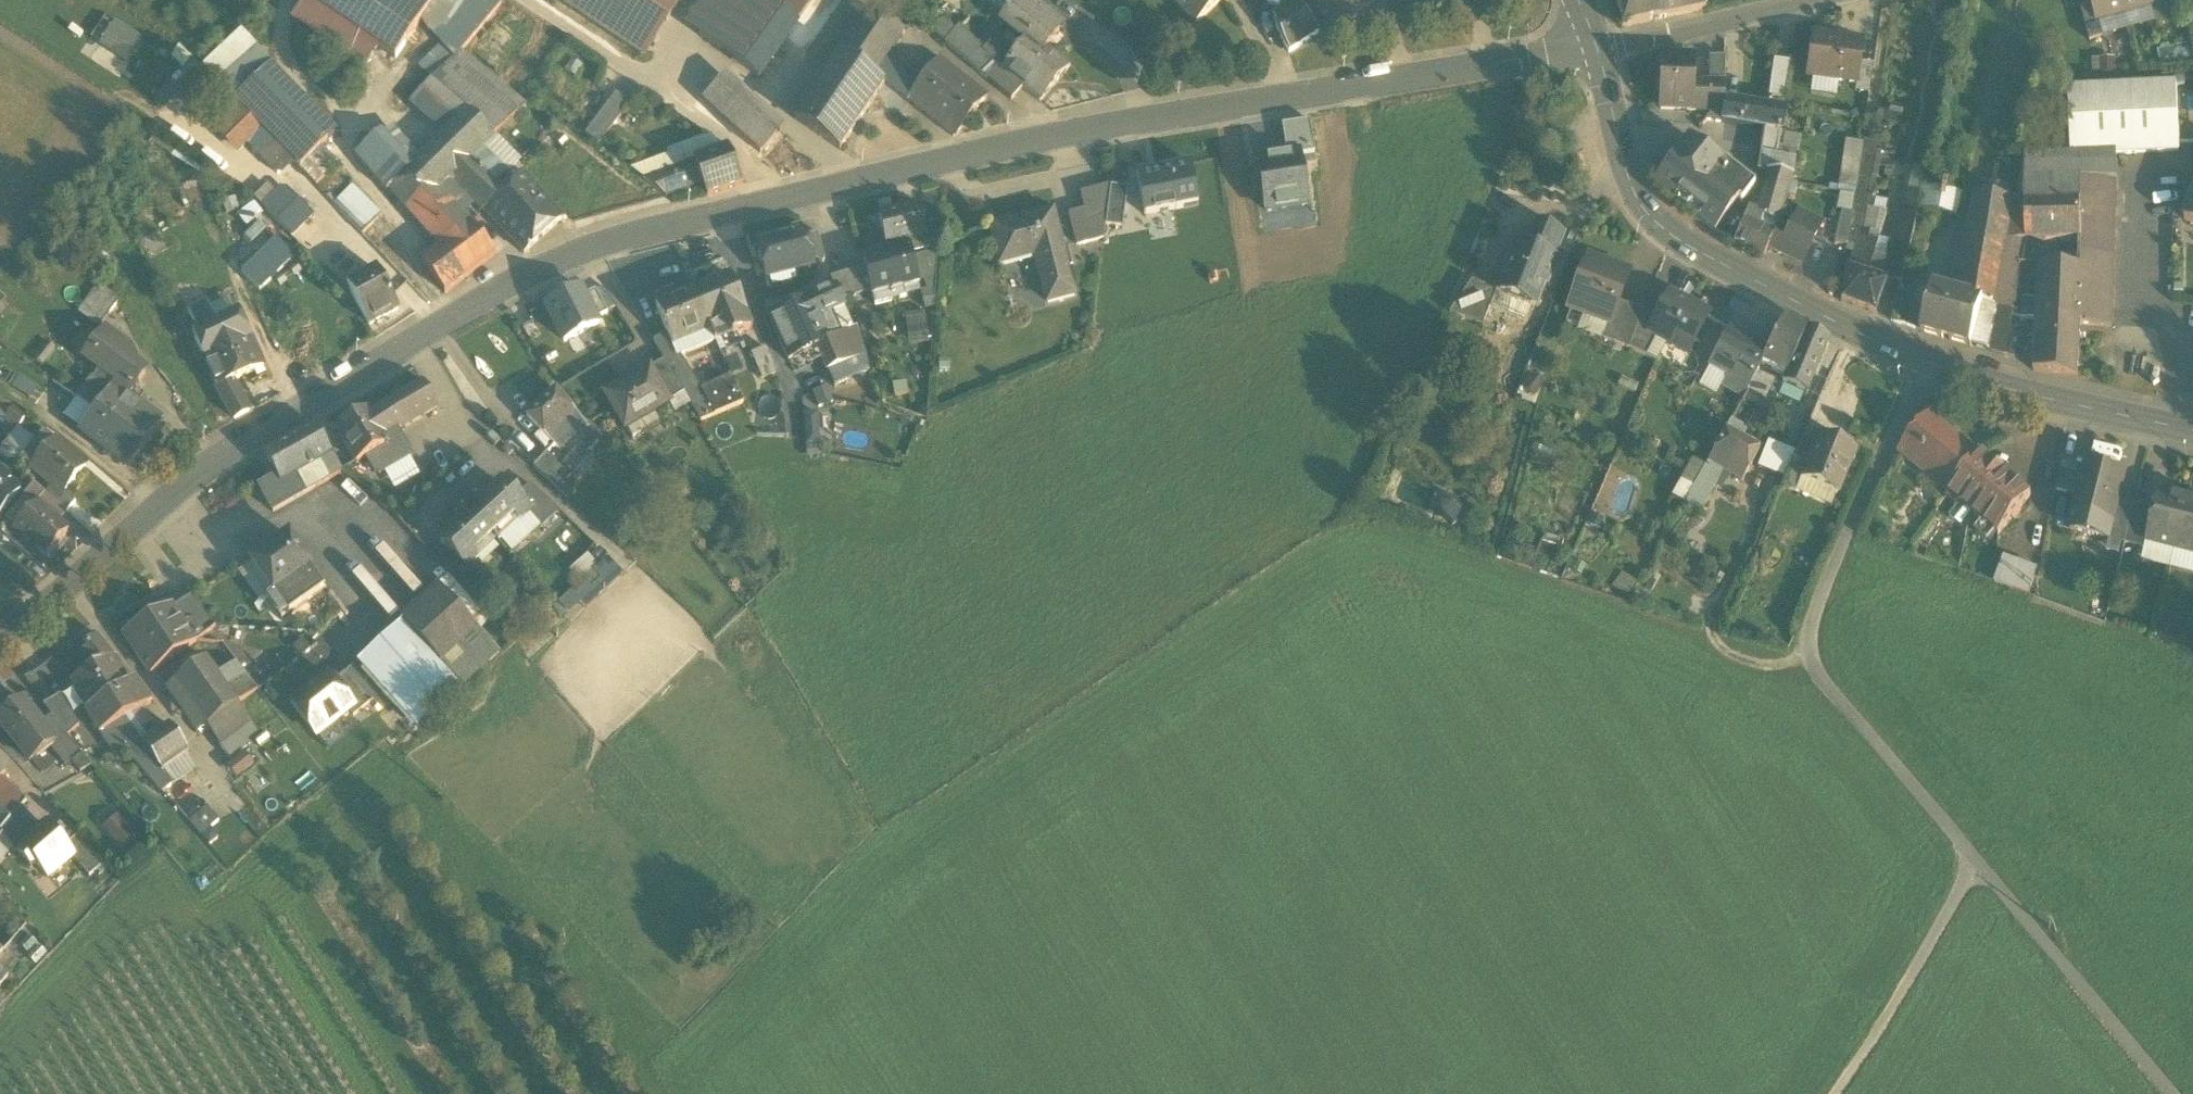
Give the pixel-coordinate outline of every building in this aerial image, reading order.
[(305,2),(378,52),(395,63),(420,26),(437,0),(306,0),(305,2)] [(420,26),(428,37),(445,34),(469,0),(437,0),(420,26)] [(495,0),(469,0),(445,34),(428,37),(439,48),(453,61),(459,54),(461,56),(503,6),(495,0)] [(681,2),(679,0),(555,0),(642,59),(681,2)] [(699,35),(724,0),(702,0),(684,25),(699,35)] [(758,0),(724,0),(699,35),(732,59),(768,7),(758,0)] [(778,11),(786,0),(758,0),(768,7),(770,5),(778,11)] [(1029,38),(1032,35),(1044,46),(1045,45),(1058,30),(1044,18),(1047,14),(1030,0),(1020,0),(1005,18),(1018,29),(1029,38)] [(1196,27),(1224,0),(1171,0),(1196,27)] [(1289,53),(1318,33),(1300,8),(1293,0),(1292,0),(1274,15),(1277,26),(1283,43),(1289,53)] [(1329,32),(1369,3),(1366,0),(1302,0),(1329,32)] [(1622,28),(1659,20),(1655,0),(1613,0),(1622,28)] [(1659,20),(1705,10),(1701,0),(1655,0),(1659,20)] [(2125,14),(2122,0),(2092,0),(2092,1),(2098,21),(2099,21),(2125,14)] [(2125,14),(2151,7),(2153,7),(2151,0),(2122,0),(2125,14)] [(2156,25),(2170,21),(2164,0),(2151,0),(2153,7),(2151,7),(2156,25)] [(2080,4),(2090,42),(2104,38),(2099,21),(2098,21),(2092,1),(2090,2),(2080,4)] [(378,52),(305,2),(290,23),(327,48),(330,45),(367,69),(378,52)] [(770,5),(768,7),(732,59),(759,78),(789,35),(796,24),(778,11),(770,5)] [(2099,21),(2104,38),(2156,25),(2151,7),(2125,14),(2099,21)] [(869,9),(838,53),(873,76),(885,59),(903,33),(869,9)] [(1044,18),(1058,30),(1061,26),(1047,14),(1044,18)] [(799,19),(796,24),(789,35),(803,45),(814,30),(811,27),(799,19)] [(934,27),(946,41),(955,33),(943,19),(934,27)] [(144,40),(116,21),(98,47),(127,66),(144,40)] [(1029,38),(1018,29),(999,51),(1007,57),(1011,60),(1029,38)] [(203,71),(218,86),(257,50),(241,34),(203,71)] [(1070,66),(1045,45),(1044,46),(1032,35),(1029,38),(1011,60),(1003,69),(1024,86),(1023,87),(1040,102),(1070,66)] [(1808,79),(1856,86),(1859,63),(1862,42),(1814,36),(1812,46),(1810,46),(1808,60),(1810,60),(1808,79)] [(954,51),(979,73),(998,52),(989,44),(985,40),(978,47),(968,37),(954,51)] [(418,70),(431,82),(453,61),(439,48),(418,70)] [(257,50),(218,86),(233,101),(272,67),(257,50)] [(884,84),(873,76),(838,53),(822,78),(867,109),(884,84)] [(459,54),(453,61),(431,82),(467,110),(493,138),(496,136),(524,108),(461,56),(459,54)] [(1007,57),(987,79),(1012,100),(1023,87),(1024,86),(1003,69),(1011,60),(1007,57)] [(1688,111),(1691,111),(1692,84),(1693,58),(1664,58),(1662,109),(1688,110),(1688,111)] [(2115,58),(2100,59),(2100,77),(2115,77),(2115,58)] [(873,76),(884,84),(896,67),(885,59),(873,76)] [(907,101),(953,136),(954,136),(987,96),(940,59),(920,85),(907,101)] [(2100,59),(2091,59),(2092,77),(2100,77),(2100,59)] [(1768,99),(1784,101),(1790,63),(1774,60),(1768,99)] [(1713,85),(1725,85),(1726,63),(1713,62),(1713,85)] [(1855,89),(1869,91),(1873,65),(1859,63),(1856,86),(1855,89)] [(333,135),(272,67),(233,101),(300,170),(320,149),(327,142),(333,135)] [(896,67),(884,84),(907,101),(920,85),(896,67)] [(719,84),(777,136),(783,129),(725,77),(719,84)] [(795,118),(840,149),(867,109),(822,78),(795,118)] [(467,110),(431,82),(410,105),(443,134),(467,110)] [(703,101),(761,154),(777,136),(719,84),(703,101)] [(1713,85),(1692,84),(1691,111),(1713,112),(1723,112),(1724,103),(1725,85),(1713,85)] [(2069,93),(2072,146),(2073,157),(2120,155),(2181,151),(2177,86),(2069,93)] [(615,95),(585,135),(599,146),(629,106),(615,95)] [(1766,110),(1724,103),(1723,112),(1721,123),(1746,127),(1756,129),(1763,130),(1765,115),(1766,110)] [(247,146),(261,132),(239,108),(214,132),(236,156),(247,146)] [(443,134),(419,158),(403,174),(373,140),(355,157),(386,193),(389,191),(440,248),(421,262),(444,293),(495,255),(471,223),(469,225),(462,216),(463,215),(443,193),(441,194),(438,191),(457,173),(481,148),(482,149),(493,138),(467,110),(443,134)] [(1902,113),(1886,111),(1885,123),(1901,125),(1902,113)] [(1706,120),(1721,123),(1723,112),(1713,112),(1706,120)] [(1773,117),(1765,115),(1763,130),(1762,139),(1759,156),(1794,162),(1800,122),(1798,121),(1783,119),(1773,117)] [(1314,153),(1309,120),(1281,125),(1286,156),(1298,154),(1298,156),(1314,153)] [(419,158),(393,128),(385,135),(381,133),(373,140),(403,174),(419,158)] [(1755,138),(1762,139),(1763,130),(1756,129),(1755,138)] [(212,167),(159,132),(150,145),(203,181),(212,167)] [(247,146),(258,156),(272,143),(261,132),(247,146)] [(521,161),(496,136),(493,138),(482,149),(507,175),(521,161)] [(669,156),(631,170),(643,179),(694,160),(726,148),(710,136),(668,151),(669,156)] [(1652,183),(1713,230),(1736,192),(1740,195),(1749,184),(1722,166),(1724,162),(1689,141),(1652,183)] [(291,162),(272,143),(258,156),(277,176),(291,162)] [(2119,180),(2120,155),(2073,157),(2072,146),(2027,146),(2018,200),(2081,201),(2081,179),(2119,180)] [(523,253),(563,218),(522,172),(502,190),(496,184),(507,175),(482,149),(481,148),(457,173),(470,186),(475,181),(483,188),(473,199),(482,210),(523,253)] [(702,182),(707,196),(742,185),(726,148),(694,160),(702,182)] [(320,149),(300,170),(316,187),(337,166),(320,149)] [(1306,206),(1298,156),(1298,154),(1286,156),(1259,160),(1267,212),(1306,206)] [(1792,178),(1794,162),(1759,156),(1757,172),(1767,174),(1765,180),(1776,182),(1790,184),(1792,178)] [(666,196),(702,182),(694,160),(643,179),(666,196)] [(1189,165),(1136,175),(1144,216),(1198,205),(1189,165)] [(1915,167),(1909,192),(1919,195),(1921,186),(1925,169),(1915,167)] [(443,193),(463,215),(474,206),(482,210),(473,199),(483,188),(475,181),(470,186),(457,173),(438,191),(441,194),(443,193)] [(2081,201),(2080,214),(2116,216),(2119,180),(2081,179),(2081,201)] [(264,210),(284,190),(274,180),(254,199),(264,210)] [(1778,226),(1787,195),(1774,191),(1776,182),(1765,180),(1761,197),(1756,215),(1771,223),(1778,226)] [(1790,184),(1776,182),(1774,191),(1787,195),(1790,184)] [(1749,212),(1756,215),(1761,197),(1749,184),(1740,195),(1736,192),(1713,230),(1735,243),(1744,222),(1749,212)] [(334,206),(343,216),(362,197),(352,186),(334,206)] [(1080,193),(1083,207),(1089,225),(1105,221),(1109,186),(1080,193)] [(1916,209),(1957,218),(1962,194),(1921,186),(1919,195),(1916,209)] [(1128,189),(1110,187),(1106,226),(1123,228),(1128,189)] [(312,217),(284,190),(264,210),(292,238),(312,217)] [(1890,281),(1900,285),(1916,209),(1919,195),(1909,192),(1907,192),(1903,213),(1899,212),(1892,243),(1892,244),(1893,244),(1891,251),(1890,281)] [(1969,242),(2007,252),(2009,242),(2016,202),(1976,195),(1968,239),(1967,242),(1969,242)] [(362,197),(343,216),(362,236),(381,217),(362,197)] [(2080,214),(2081,201),(2018,200),(2017,202),(2016,202),(2009,242),(2080,243),(2080,214)] [(255,205),(238,217),(247,229),(264,217),(255,205)] [(902,250),(904,252),(910,250),(911,254),(930,249),(919,205),(879,215),(887,246),(900,243),(902,250)] [(1104,234),(1105,221),(1089,225),(1083,207),(1070,211),(1077,241),(1104,234)] [(1051,212),(1045,213),(1054,247),(1060,245),(1051,212)] [(1749,212),(1744,222),(1773,236),(1768,248),(1801,265),(1821,225),(1798,214),(1789,232),(1777,226),(1775,230),(1769,227),(1771,223),(1756,215),(1749,212)] [(1035,255),(1048,303),(1074,296),(1060,245),(1054,247),(1045,213),(990,228),(1000,264),(1035,255)] [(1841,217),(1839,225),(1850,228),(1852,214),(1848,214),(1847,218),(1841,217)] [(2117,216),(2116,216),(2080,214),(2080,243),(2079,289),(2078,326),(2111,326),(2117,216)] [(1764,257),(1768,248),(1773,236),(1744,222),(1735,243),(1734,244),(1764,257)] [(1496,292),(1535,307),(1543,285),(1546,287),(1557,260),(1553,259),(1562,235),(1553,232),(1553,231),(1541,226),(1540,227),(1536,225),(1527,248),(1525,248),(1514,253),(1507,270),(1503,269),(1494,291),(1496,292)] [(1850,231),(1850,228),(1839,225),(1835,245),(1846,247),(1850,231)] [(1857,233),(1850,231),(1846,247),(1853,249),(1857,233)] [(811,257),(822,263),(824,259),(818,232),(805,235),(811,257)] [(759,245),(767,276),(807,266),(811,257),(805,235),(804,233),(759,245)] [(1875,237),(1857,233),(1853,249),(1849,270),(1864,275),(1866,266),(1870,250),(1872,251),(1875,237)] [(1960,238),(1950,293),(1957,295),(1967,242),(1968,239),(1960,238)] [(1870,267),(1868,276),(1885,282),(1885,283),(1889,281),(1890,281),(1891,251),(1893,244),(1892,244),(1892,243),(1878,239),(1870,267)] [(276,240),(241,274),(259,292),(294,258),(276,240)] [(1983,303),(1997,306),(2006,259),(2007,252),(1969,242),(1967,242),(1957,295),(1959,296),(1983,303)] [(2040,266),(2039,285),(2079,289),(2080,243),(2009,242),(2007,252),(2006,259),(2022,262),(2040,266)] [(912,258),(911,254),(910,250),(904,252),(882,257),(881,253),(862,258),(865,266),(871,290),(872,295),(919,282),(912,258)] [(912,258),(919,282),(936,278),(938,251),(912,258)] [(1988,352),(2004,357),(2022,262),(2006,259),(1997,306),(1988,352)] [(1617,304),(1621,294),(1614,291),(1621,273),(1589,261),(1571,310),(1608,324),(1609,324),(1617,304)] [(865,266),(847,272),(852,297),(871,290),(865,266)] [(346,286),(349,290),(378,274),(376,270),(346,286)] [(1841,302),(1856,308),(1868,276),(1864,275),(1849,270),(1841,302)] [(843,301),(852,297),(847,272),(831,277),(835,287),(836,287),(843,301)] [(1628,275),(1621,273),(1614,291),(1621,294),(1628,275)] [(349,290),(368,326),(398,310),(378,274),(349,290)] [(1874,315),(1885,283),(1885,282),(1868,276),(1856,308),(1874,315)] [(709,329),(746,314),(731,278),(694,293),(709,329)] [(79,313),(100,329),(118,304),(105,279),(104,279),(79,313)] [(1449,314),(1482,327),(1496,292),(1494,291),(1471,282),(1449,314)] [(2037,321),(2036,335),(2078,340),(2078,326),(2079,289),(2039,285),(2038,300),(2037,321)] [(769,317),(778,336),(818,318),(834,311),(845,306),(843,301),(836,287),(835,287),(769,317)] [(580,288),(546,305),(564,342),(598,325),(595,319),(584,296),(580,288)] [(1921,333),(1970,347),(1983,303),(1959,296),(1957,295),(1950,293),(1934,288),(1921,333)] [(607,313),(595,290),(584,296),(595,319),(607,313)] [(670,345),(709,329),(694,293),(655,309),(665,334),(670,345)] [(1686,353),(1688,354),(1707,317),(1687,306),(1686,307),(1671,298),(1671,297),(1670,296),(1669,297),(1657,321),(1650,334),(1657,337),(1668,343),(1669,342),(1687,351),(1686,353)] [(229,298),(209,308),(216,322),(236,312),(229,298)] [(2021,320),(2037,321),(2038,300),(2022,299),(2021,320)] [(188,312),(197,331),(216,322),(209,308),(207,303),(188,312)] [(1997,306),(1983,303),(1970,347),(1988,352),(1997,306)] [(1628,350),(1628,349),(1642,313),(1617,304),(1609,324),(1608,324),(1602,340),(1628,350)] [(192,333),(204,358),(217,352),(218,355),(228,350),(227,348),(250,338),(239,311),(236,312),(216,322),(197,331),(192,333)] [(834,311),(818,318),(828,339),(838,335),(834,311)] [(1657,321),(1642,313),(1628,349),(1645,358),(1657,337),(1650,334),(1657,321)] [(752,327),(746,314),(709,329),(714,340),(715,343),(752,327)] [(924,314),(905,319),(912,345),(931,341),(924,314)] [(829,341),(828,339),(818,318),(778,336),(788,359),(796,356),(817,347),(829,341)] [(1761,364),(1785,378),(1793,363),(1792,362),(1806,331),(1785,319),(1768,350),(1761,364)] [(847,329),(847,330),(859,358),(865,355),(855,327),(849,330),(848,328),(847,329)] [(709,329),(670,345),(675,357),(679,355),(714,340),(709,329)] [(1742,398),(1761,364),(1768,350),(1730,329),(1709,368),(1727,378),(1722,387),(1742,398)] [(847,330),(838,335),(828,339),(829,341),(817,347),(822,359),(828,372),(859,358),(847,330)] [(1782,386),(1783,386),(1804,396),(1806,397),(1828,343),(1806,331),(1792,362),(1793,363),(1785,378),(1782,386)] [(116,382),(112,387),(126,398),(145,373),(121,356),(127,349),(105,332),(96,344),(85,358),(85,359),(116,382)] [(85,358),(96,344),(81,333),(71,347),(85,358)] [(653,341),(665,361),(665,362),(675,357),(670,345),(665,334),(653,341)] [(2077,379),(2078,340),(2036,335),(2035,335),(2034,363),(2034,365),(2034,372),(2077,379)] [(227,348),(228,350),(241,378),(263,368),(250,338),(227,348)] [(45,342),(31,361),(42,368),(56,349),(45,342)] [(817,347),(796,356),(800,364),(805,362),(807,366),(822,359),(817,347)] [(751,354),(762,379),(776,373),(766,348),(751,354)] [(232,382),(241,378),(228,350),(218,355),(217,352),(204,358),(218,389),(235,419),(249,411),(232,382)] [(683,392),(700,421),(743,404),(732,381),(703,395),(690,373),(679,355),(675,357),(665,362),(682,390),(683,392)] [(736,355),(725,361),(732,375),(744,369),(736,355)] [(859,358),(828,372),(835,387),(872,370),(865,355),(859,358)] [(682,390),(665,362),(665,361),(650,369),(667,398),(682,390)] [(716,379),(708,364),(700,368),(708,383),(716,379)] [(699,368),(690,373),(703,395),(732,381),(729,373),(716,379),(708,383),(699,368)] [(606,396),(626,429),(670,403),(667,398),(650,369),(606,396)] [(12,372),(4,384),(29,400),(37,388),(12,372)] [(77,397),(94,411),(112,387),(95,374),(77,397)] [(1747,392),(1763,401),(1768,393),(1778,397),(1783,386),(1782,386),(1757,374),(1747,392)] [(368,414),(384,441),(397,433),(438,408),(422,381),(394,400),(368,414)] [(1799,406),(1804,396),(1783,386),(1778,397),(1799,406)] [(112,387),(94,411),(143,447),(159,427),(138,411),(140,408),(126,398),(112,387)] [(828,387),(812,392),(817,409),(834,403),(828,387)] [(528,419),(557,450),(586,424),(556,392),(528,419)] [(94,411),(77,397),(62,418),(80,430),(94,411)] [(4,421),(14,406),(0,398),(0,418),(4,421)] [(4,421),(17,430),(19,427),(27,415),(14,406),(4,421)] [(128,467),(143,447),(94,411),(80,430),(128,467)] [(357,464),(365,459),(387,446),(386,445),(384,441),(368,414),(366,411),(336,429),(357,464)] [(818,413),(803,414),(805,446),(820,445),(818,413)] [(1948,494),(1960,504),(1954,511),(1954,516),(1961,521),(1966,521),(1972,513),(1999,535),(2031,494),(1980,454),(1930,414),(1898,454),(1948,494)] [(1731,421),(1725,432),(1741,441),(1747,430),(1731,421)] [(282,483),(291,501),(342,473),(332,456),(314,425),(264,453),(277,476),(277,475),(282,483)] [(20,458),(35,441),(19,427),(17,430),(0,450),(0,455),(13,466),(20,458)] [(33,469),(56,443),(43,431),(35,441),(20,458),(33,469)] [(1759,451),(1741,441),(1725,432),(1707,463),(1723,472),(1742,483),(1759,451)] [(400,437),(397,433),(384,441),(386,445),(400,437)] [(400,437),(386,445),(387,446),(365,459),(374,475),(379,476),(384,474),(410,459),(412,457),(400,437)] [(1799,481),(1836,497),(1855,452),(1822,438),(1812,462),(1808,461),(1806,464),(1799,481)] [(1757,468),(1786,479),(1794,459),(1796,453),(1768,442),(1757,468)] [(52,486),(62,494),(84,467),(56,443),(33,469),(52,486)] [(561,467),(572,477),(587,461),(576,450),(561,467)] [(533,468),(558,491),(568,481),(572,477),(561,467),(547,454),(533,468)] [(420,476),(410,459),(384,474),(394,491),(420,476)] [(1806,464),(1794,459),(1786,479),(1782,488),(1795,493),(1799,481),(1806,464)] [(1685,504),(1700,513),(1713,489),(1714,489),(1723,472),(1707,463),(1685,504)] [(2111,522),(2113,522),(2118,501),(2124,476),(2087,466),(2084,475),(2079,497),(2075,512),(2111,522)] [(12,468),(6,475),(22,488),(21,489),(25,493),(32,485),(12,468)] [(2057,491),(2068,494),(2073,473),(2061,469),(2057,491)] [(0,470),(0,513),(21,489),(22,488),(6,475),(0,470)] [(2068,494),(2079,497),(2084,475),(2073,473),(2068,494)] [(257,486),(272,512),(291,501),(282,483),(277,475),(277,476),(257,486)] [(568,481),(558,491),(569,501),(578,491),(568,481)] [(36,504),(45,494),(34,485),(23,497),(34,507),(36,504)] [(52,486),(45,494),(67,512),(74,504),(62,494),(52,486)] [(527,514),(541,529),(559,513),(530,486),(516,499),(529,513),(527,514)] [(478,498),(467,508),(493,537),(496,540),(498,538),(517,521),(518,522),(527,514),(529,513),(516,499),(507,489),(496,488),(484,499),(478,498)] [(2148,544),(2174,550),(2187,500),(2160,493),(2155,511),(2147,544),(2148,544)] [(57,523),(67,512),(45,494),(36,504),(57,523)] [(34,507),(23,497),(5,518),(16,527),(34,507)] [(2187,500),(2174,550),(2192,555),(2192,501),(2187,500)] [(2107,539),(2125,543),(2135,505),(2118,501),(2113,522),(2111,522),(2107,539)] [(15,528),(47,556),(68,532),(57,523),(36,504),(34,507),(16,527),(15,528)] [(2155,511),(2135,505),(2125,543),(2144,548),(2147,549),(2148,544),(2147,544),(2155,511)] [(472,556),(493,537),(467,508),(457,517),(457,523),(445,534),(444,545),(454,556),(466,570),(467,569),(476,560),(472,556)] [(2107,539),(2111,522),(2075,512),(2074,512),(2070,530),(2107,539)] [(517,521),(498,538),(512,555),(541,529),(527,514),(518,522),(517,521)] [(252,563),(272,592),(273,593),(309,568),(311,567),(289,536),(252,563)] [(2147,549),(2144,548),(2141,561),(2170,569),(2174,550),(2148,544),(2147,549)] [(2170,569),(2192,575),(2192,555),(2174,550),(2170,569)] [(442,566),(468,595),(481,583),(467,569),(466,570),(454,556),(442,566)] [(579,584),(598,567),(588,556),(569,573),(579,584)] [(2038,568),(2004,556),(1995,582),(2028,594),(2038,568)] [(620,572),(608,558),(558,604),(569,615),(581,604),(583,606),(620,572)] [(260,601),(265,597),(272,592),(252,563),(239,572),(247,582),(260,601)] [(273,593),(272,592),(265,597),(281,620),(302,606),(324,590),(309,568),(273,593)] [(439,588),(358,663),(391,700),(416,728),(461,687),(440,664),(478,631),(439,588)] [(171,608),(194,641),(205,633),(184,605),(193,598),(191,595),(171,608)] [(184,605),(205,633),(214,626),(193,598),(184,605)] [(149,670),(151,672),(194,641),(171,608),(126,635),(149,670)] [(440,664),(461,687),(499,653),(478,631),(440,664)] [(70,681),(88,708),(126,683),(112,657),(115,655),(100,637),(85,649),(98,663),(70,681)] [(251,723),(238,704),(218,677),(206,660),(175,683),(207,728),(220,745),(251,723)] [(237,663),(218,677),(238,704),(258,690),(237,663)] [(358,663),(346,674),(380,710),(391,700),(358,663)] [(348,711),(353,717),(372,702),(345,674),(333,683),(353,708),(348,711)] [(290,703),(316,737),(334,722),(348,711),(353,708),(333,683),(326,675),(290,703)] [(133,678),(126,683),(88,708),(85,709),(99,732),(100,732),(111,726),(127,716),(143,706),(151,701),(133,678)] [(207,728),(175,683),(165,690),(197,735),(207,728)] [(51,716),(66,736),(78,725),(60,694),(42,704),(51,716)] [(31,758),(48,745),(54,740),(41,724),(22,701),(0,719),(0,723),(9,735),(11,734),(31,758)] [(404,719),(391,705),(377,718),(390,732),(404,719)] [(154,722),(143,706),(127,716),(137,732),(154,722)] [(80,752),(66,736),(51,716),(41,724),(54,740),(48,745),(64,765),(80,753),(80,752)] [(131,735),(137,732),(127,716),(111,726),(116,734),(126,727),(131,735)] [(334,722),(316,737),(328,751),(346,737),(334,722)] [(258,732),(251,723),(220,745),(230,759),(251,744),(248,740),(258,732)] [(100,732),(117,760),(126,752),(129,755),(144,744),(137,732),(131,735),(126,727),(116,734),(111,726),(100,732)] [(129,755),(150,779),(162,771),(187,753),(169,726),(144,744),(129,755)] [(254,766),(244,752),(226,766),(236,779),(254,766)] [(197,767),(187,753),(162,771),(171,785),(197,767)] [(3,815),(9,821),(10,822),(10,819),(22,807),(26,802),(1,777),(6,773),(0,767),(0,812),(3,815)] [(150,779),(161,792),(171,785),(162,771),(150,779)] [(15,854),(17,852),(16,852),(42,830),(22,807),(10,819),(10,822),(0,835),(0,836),(3,838),(2,839),(15,854)] [(190,820),(200,833),(217,820),(207,807),(190,820)] [(119,848),(136,832),(120,814),(102,829),(119,848)] [(10,822),(9,821),(3,815),(0,819),(0,835),(10,822)] [(50,837),(54,834),(47,825),(43,829),(50,837)] [(35,864),(47,878),(72,857),(73,856),(65,846),(54,834),(50,837),(43,829),(42,830),(16,852),(17,852),(30,868),(35,864)] [(72,857),(89,877),(104,864),(79,835),(65,846),(73,856),(72,857)]
